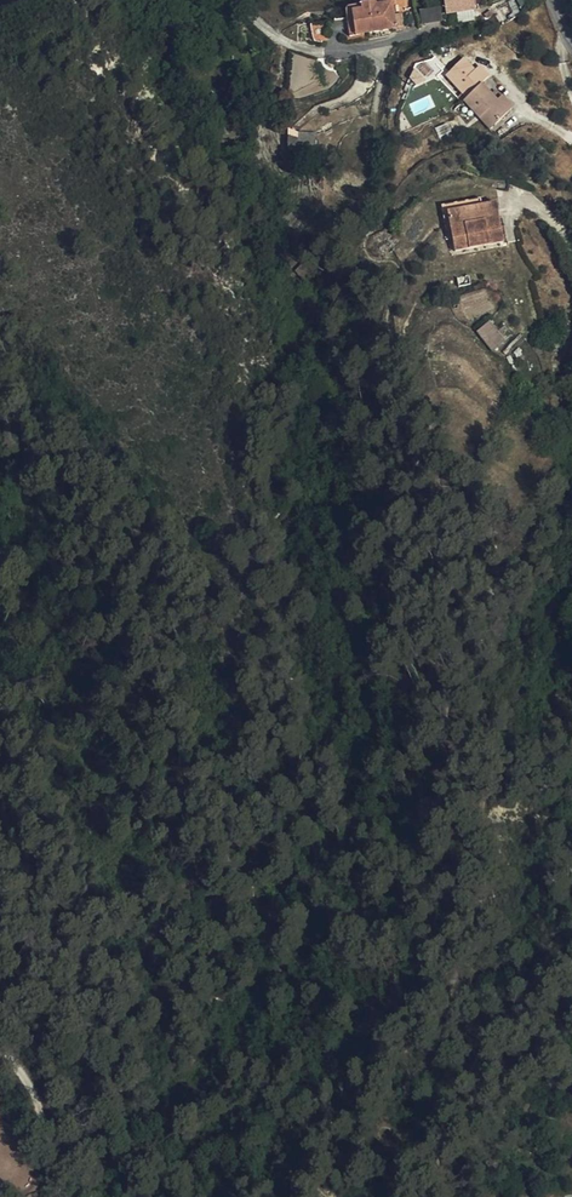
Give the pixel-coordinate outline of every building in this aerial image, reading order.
[(351,29),(353,37),(400,28),(400,30),(409,29),(406,14),(397,16),(394,0),(375,0),(376,3),(347,8),(349,20),(356,19),(357,28),(351,29)] [(480,9),(478,0),(444,0),(447,16),(480,9)] [(440,8),(420,10),(421,23),(442,21),(440,8)] [(349,20),(351,29),(357,28),(356,19),(349,20)] [(445,75),(465,98),(480,84),(484,81),(474,71),(464,59),(445,75)] [(479,66),(474,71),(484,81),(489,77),(479,66)] [(462,100),(472,111),(483,87),(480,84),(465,98),(462,100)] [(242,89),(231,86),(225,100),(236,104),(242,89)] [(483,87),(472,111),(488,131),(507,115),(490,96),(483,87)] [(490,96),(507,115),(513,110),(496,91),(490,96)] [(291,159),(310,157),(309,150),(290,151),(291,159)] [(446,241),(452,240),(462,238),(464,250),(504,243),(498,203),(473,207),(472,200),(440,206),(446,241)] [(462,238),(452,240),(454,252),(464,250),(462,238)] [(482,368),(495,361),(484,338),(472,345),(482,368)]
